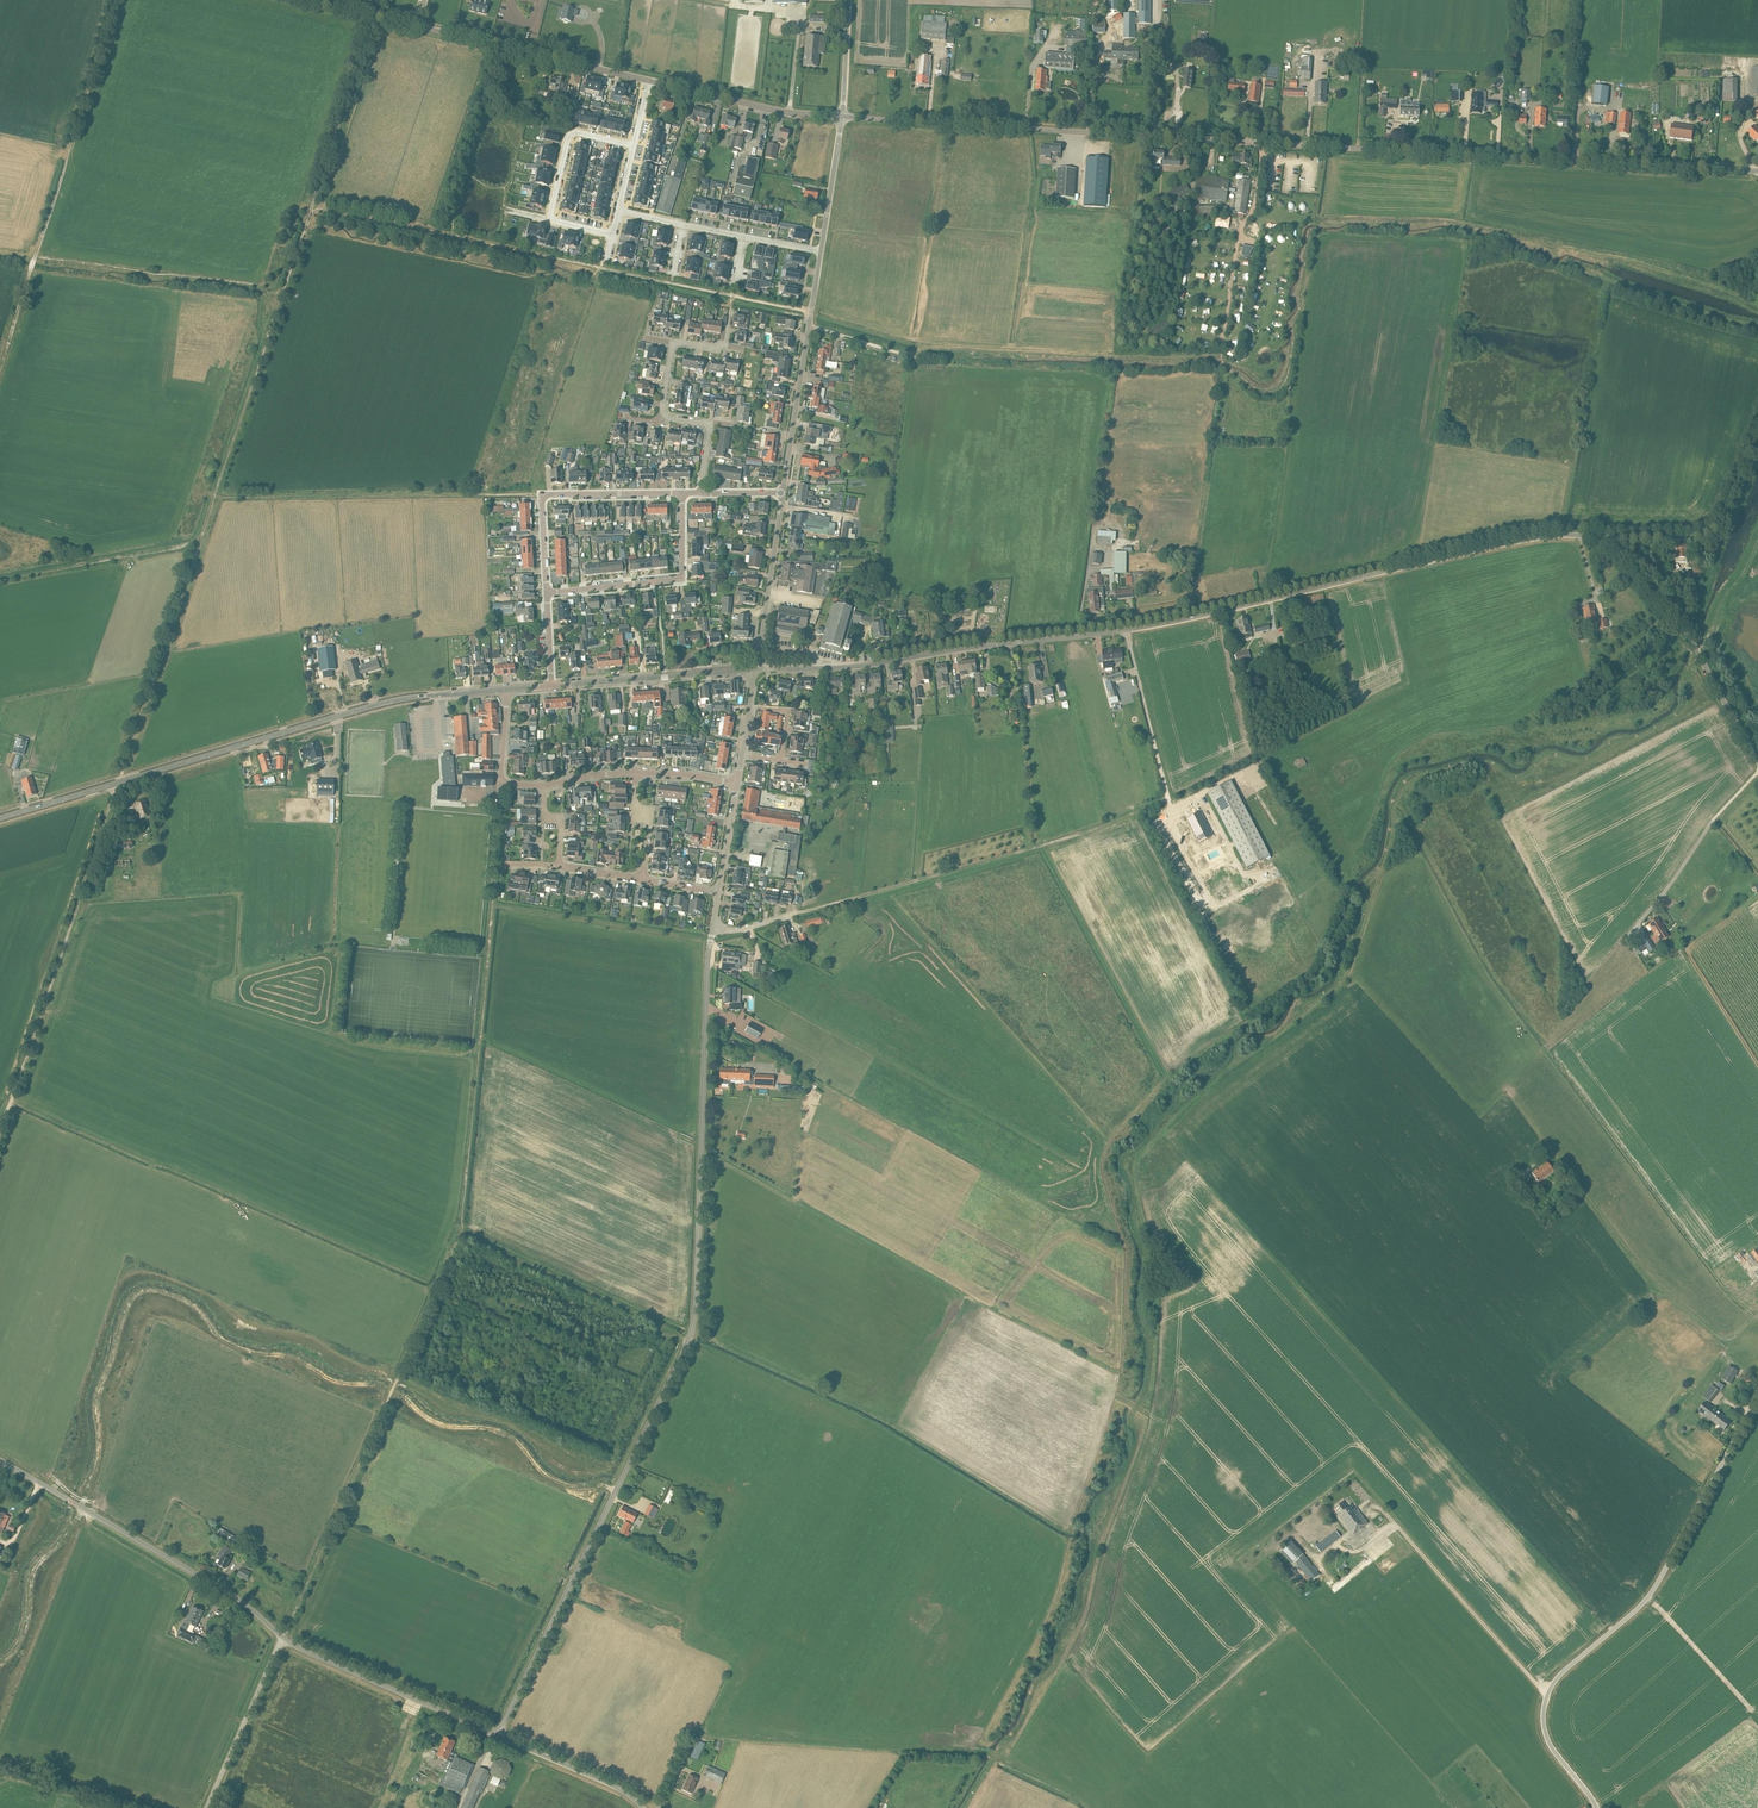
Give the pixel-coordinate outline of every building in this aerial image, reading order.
[(470,11),(486,14),(487,11),(487,7),(488,4),(478,1),(478,0),(473,0),(470,11)] [(1109,10),(1119,10),(1119,0),(1109,0),(1109,10)] [(1123,39),(1135,39),(1135,31),(1135,26),(1135,24),(1151,24),(1151,0),(1139,0),(1138,18),(1136,18),(1136,14),(1124,13),(1123,39)] [(564,7),(561,20),(564,20),(564,21),(564,22),(567,23),(568,22),(568,21),(571,22),(573,15),(574,9),(564,7)] [(1123,18),(1120,13),(1113,17),(1116,23),(1123,18)] [(1085,20),(1076,19),(1075,30),(1084,31),(1085,20)] [(923,21),(921,39),(945,41),(947,23),(923,21)] [(1093,22),(1093,32),(1105,33),(1106,22),(1093,22)] [(948,29),(946,44),(954,45),(955,30),(948,29)] [(1034,31),(1034,43),(1043,43),(1044,31),(1034,31)] [(806,35),(805,46),(819,48),(819,53),(824,54),(825,51),(825,52),(827,37),(806,35)] [(1087,47),(1087,36),(1064,35),(1064,46),(1087,47)] [(1123,44),(1113,44),(1112,52),(1111,52),(1110,51),(1105,51),(1105,59),(1112,59),(1138,60),(1139,49),(1123,48),(1123,44)] [(825,51),(824,54),(819,53),(819,48),(805,46),(804,52),(803,66),(818,68),(819,54),(824,54),(825,52),(825,51)] [(1046,53),(1045,68),(1054,69),(1056,71),(1066,72),(1067,70),(1073,70),(1075,56),(1046,53)] [(917,84),(928,86),(930,63),(929,62),(930,58),(920,57),(917,84)] [(1310,80),(1312,59),(1302,58),(1300,79),(1310,80)] [(941,76),(948,76),(950,60),(943,59),(941,76)] [(1193,70),(1185,70),(1183,88),(1191,89),(1193,70)] [(1037,71),(1036,90),(1050,91),(1051,83),(1047,83),(1048,78),(1046,77),(1047,71),(1037,71)] [(971,82),(972,74),(961,73),(960,81),(971,82)] [(552,77),(549,87),(555,88),(554,93),(562,95),(563,92),(563,90),(565,90),(566,90),(567,86),(566,86),(564,86),(565,84),(566,80),(557,78),(552,77)] [(582,85),(580,93),(585,94),(585,93),(591,94),(595,79),(588,78),(586,86),(582,85)] [(595,79),(591,94),(598,96),(598,97),(602,98),(604,90),(600,89),(602,81),(599,80),(599,79),(596,78),(596,79),(595,79)] [(1496,82),(1500,86),(1504,82),(1500,78),(1496,82)] [(1722,101),(1738,101),(1738,80),(1723,79),(1722,101)] [(1229,82),(1228,90),(1244,91),(1245,84),(1235,83),(1229,82)] [(1315,103),(1325,103),(1327,83),(1316,82),(1315,103)] [(612,92),(610,100),(614,101),(615,97),(621,98),(621,101),(624,86),(624,85),(621,84),(621,85),(617,85),(615,93),(612,92)] [(1251,84),(1249,102),(1258,103),(1261,85),(1251,84)] [(1451,85),(1451,91),(1452,91),(1452,101),(1462,101),(1462,91),(1461,91),(1456,91),(1456,86),(1451,85)] [(624,86),(621,101),(628,103),(627,104),(632,105),(634,97),(630,96),(632,88),(624,86)] [(1594,86),(1592,104),(1607,106),(1609,88),(1594,86)] [(538,95),(549,98),(551,92),(539,89),(538,95)] [(1304,97),(1304,90),(1284,89),(1283,96),(1304,97)] [(1528,103),(1529,90),(1521,89),(1520,102),(1528,103)] [(1472,94),(1471,112),(1481,113),(1481,112),(1485,112),(1485,106),(1497,107),(1498,101),(1486,100),(1486,93),(1485,92),(1479,91),(1479,94),(1472,94)] [(1380,98),(1379,106),(1397,108),(1397,99),(1388,98),(1387,98),(1381,98),(1380,98)] [(675,102),(665,99),(662,107),(666,108),(664,113),(669,115),(671,110),(673,110),(675,102)] [(1401,101),(1400,115),(1410,115),(1419,116),(1419,104),(1410,103),(1411,101),(1401,101)] [(1435,104),(1435,112),(1449,112),(1449,104),(1435,104)] [(692,112),(689,120),(695,122),(696,118),(700,119),(703,110),(695,108),(693,112),(692,112)] [(1535,118),(1535,126),(1545,127),(1546,110),(1536,109),(1536,113),(1534,113),(1534,117),(1535,118)] [(575,110),(572,122),(578,124),(581,112),(575,110)] [(698,125),(708,128),(710,121),(708,121),(710,112),(703,110),(700,119),(698,125)] [(581,112),(578,124),(585,125),(587,115),(587,113),(581,112)] [(1605,112),(1604,123),(1615,124),(1616,113),(1605,112)] [(1698,116),(1701,123),(1710,120),(1706,112),(1698,116)] [(1595,127),(1601,124),(1599,119),(1603,117),(1601,114),(1598,116),(1597,113),(1590,116),(1595,127)] [(592,116),(590,126),(596,128),(599,116),(593,114),(592,116)] [(734,128),(736,119),(731,118),(731,117),(724,116),(721,125),(734,128)] [(1557,116),(1557,122),(1565,122),(1565,126),(1570,126),(1571,117),(1557,116)] [(604,117),(602,129),(608,131),(611,120),(611,119),(604,117)] [(1619,134),(1628,135),(1630,118),(1620,117),(1619,134)] [(1653,121),(1655,130),(1662,129),(1660,119),(1653,121)] [(616,121),(613,132),(619,133),(622,121),(616,120),(616,121)] [(619,133),(619,134),(626,135),(628,126),(631,126),(631,123),(629,123),(622,121),(619,133)] [(744,127),(743,132),(748,133),(747,136),(751,137),(753,132),(755,123),(745,121),(744,127)] [(653,122),(652,130),(668,134),(670,126),(653,122)] [(1694,127),(1672,124),(1670,138),(1692,141),(1694,127)] [(1757,142),(1757,128),(1755,125),(1748,134),(1756,141),(1756,140),(1757,142)] [(543,132),(543,134),(546,135),(544,141),(544,145),(548,146),(552,147),(553,143),(558,144),(558,143),(559,143),(560,139),(559,139),(560,135),(552,133),(553,129),(545,127),(543,132)] [(789,132),(780,129),(778,138),(779,138),(777,143),(783,144),(784,139),(787,140),(789,132)] [(652,137),(664,140),(665,134),(668,135),(668,134),(652,130),(651,131),(653,131),(652,137)] [(705,135),(700,151),(706,153),(711,137),(705,135)] [(727,147),(732,148),(733,143),(735,144),(736,137),(730,135),(729,142),(728,142),(727,147)] [(664,140),(652,137),(650,143),(662,145),(664,140)] [(732,148),(734,148),(734,151),(741,153),(741,150),(744,139),(736,137),(735,144),(733,143),(732,148)] [(650,143),(649,149),(661,151),(662,145),(650,143)] [(769,143),(765,158),(775,160),(779,146),(769,143)] [(541,148),(539,155),(554,159),(556,151),(548,149),(548,146),(544,145),(541,144),(540,148),(541,148)] [(577,145),(575,153),(577,153),(589,156),(591,148),(577,145)] [(1061,154),(1062,146),(1051,145),(1051,146),(1042,146),(1041,159),(1046,159),(1047,156),(1051,156),(1051,153),(1056,153),(1056,159),(1060,159),(1061,154)] [(661,151),(649,149),(648,154),(646,154),(660,157),(661,151)] [(1164,157),(1164,152),(1154,151),(1154,158),(1163,159),(1163,165),(1180,166),(1181,158),(1164,157)] [(606,152),(604,160),(605,160),(616,163),(618,163),(620,155),(606,152)] [(577,153),(575,159),(586,162),(587,162),(589,156),(577,153)] [(1240,164),(1245,164),(1244,168),(1251,168),(1252,164),(1252,162),(1251,161),(1251,160),(1250,159),(1249,159),(1248,158),(1249,155),(1240,154),(1241,153),(1233,153),(1233,163),(1240,164)] [(660,157),(646,154),(644,162),(658,165),(660,157)] [(536,161),(536,165),(543,167),(544,164),(553,166),(553,162),(555,163),(555,160),(554,159),(539,155),(541,156),(539,162),(536,161)] [(752,190),(759,161),(748,158),(745,170),(739,169),(735,186),(736,186),(733,196),(750,200),(753,190),(752,190)] [(1108,159),(1087,158),(1084,206),(1105,207),(1108,159)] [(605,160),(603,166),(605,166),(615,169),(616,163),(605,160)] [(665,175),(663,181),(665,181),(656,211),(670,215),(681,179),(685,163),(678,160),(677,165),(677,166),(674,178),(667,176),(665,175)] [(536,165),(535,169),(537,170),(536,177),(549,180),(551,173),(543,171),(543,167),(536,165)] [(574,165),(573,171),(583,174),(585,174),(586,168),(585,167),(574,165)] [(643,165),(641,173),(655,177),(657,168),(643,165)] [(605,166),(603,172),(614,174),(615,169),(605,166)] [(1076,169),(1058,168),(1056,198),(1074,199),(1076,169)] [(573,171),(571,177),(582,180),(583,174),(573,171)] [(603,172),(602,178),(612,180),(614,174),(603,172)] [(643,174),(642,180),(654,182),(652,182),(653,176),(655,177),(641,173),(643,174)] [(1238,184),(1234,213),(1246,215),(1251,181),(1249,181),(1250,175),(1237,173),(1237,179),(1236,179),(1235,183),(1238,184)] [(1197,175),(1194,200),(1201,201),(1201,198),(1226,202),(1229,180),(1197,175)] [(531,183),(530,187),(538,189),(539,185),(548,187),(548,184),(549,184),(550,181),(549,181),(549,180),(536,177),(535,177),(536,177),(534,183),(531,183)] [(600,177),(599,184),(611,186),(612,180),(602,178),(600,177)] [(571,179),(569,185),(580,187),(581,181),(571,179)] [(652,188),(654,182),(642,180),(640,186),(652,188)] [(1164,195),(1170,204),(1190,191),(1185,182),(1164,195)] [(569,185),(568,191),(578,193),(580,187),(569,185)] [(598,185),(597,192),(598,192),(609,195),(610,188),(598,185)] [(640,186),(639,191),(649,194),(651,188),(652,189),(652,188),(640,186)] [(531,191),(529,198),(544,201),(546,194),(537,192),(538,189),(530,187),(530,191),(531,191)] [(817,199),(818,191),(805,190),(804,197),(817,199)] [(568,191),(567,197),(577,199),(578,193),(568,191)] [(636,197),(650,200),(648,200),(649,194),(639,191),(638,197),(636,197)] [(567,197),(565,203),(576,205),(577,199),(567,197)] [(596,197),(594,204),(596,204),(606,206),(607,200),(597,198),(596,197)] [(648,208),(650,200),(636,197),(634,205),(648,208)] [(694,197),(691,211),(697,212),(699,201),(700,198),(694,197)] [(526,204),(525,208),(533,210),(534,206),(543,208),(543,205),(544,205),(545,202),(544,202),(544,201),(529,198),(528,204),(526,204)] [(699,201),(697,212),(703,213),(705,202),(706,199),(700,198),(699,201)] [(563,202),(562,210),(575,214),(577,205),(576,205),(565,203),(563,202)] [(760,212),(762,205),(754,204),(753,211),(760,212)] [(1193,205),(1193,218),(1215,219),(1215,214),(1227,214),(1227,207),(1193,205)] [(592,209),(590,217),(604,221),(606,212),(605,212),(594,209),(592,209)] [(752,211),(751,220),(753,221),(752,222),(758,223),(760,213),(754,212),(752,211)] [(779,213),(773,212),(772,215),(770,226),(776,227),(779,213)] [(805,223),(810,224),(811,216),(807,215),(807,214),(802,213),(802,214),(797,213),(796,221),(790,220),(789,224),(798,226),(798,222),(800,222),(800,223),(805,224),(805,223)] [(1154,219),(1147,224),(1150,229),(1157,225),(1154,219)] [(628,224),(626,230),(640,234),(643,224),(634,222),(633,225),(628,224)] [(540,244),(548,246),(547,247),(554,248),(556,238),(550,236),(550,238),(546,237),(548,229),(541,227),(541,229),(531,226),(529,237),(536,239),(541,240),(540,244)] [(658,227),(657,231),(658,231),(657,238),(668,240),(670,233),(664,232),(665,229),(658,227)] [(626,230),(624,237),(630,238),(629,242),(638,244),(640,234),(626,230)] [(808,232),(796,230),(794,239),(806,241),(808,232)] [(559,241),(557,248),(562,249),(563,245),(569,247),(569,248),(572,234),(572,233),(569,233),(568,234),(565,233),(563,242),(559,241)] [(572,234),(569,248),(576,250),(575,253),(579,254),(581,246),(577,245),(579,236),(572,234)] [(692,238),(691,245),(702,247),(702,246),(703,240),(705,241),(705,237),(698,235),(697,239),(692,238)] [(654,237),(652,247),(661,249),(662,245),(667,246),(668,240),(657,238),(654,237)] [(719,250),(721,251),(732,253),(733,246),(728,245),(729,241),(721,240),(719,250)] [(622,245),(621,252),(632,255),(634,249),(635,249),(636,245),(629,244),(628,247),(622,245)] [(691,245),(689,251),(695,252),(694,256),(703,258),(705,247),(702,246),(702,247),(691,245)] [(1244,246),(1242,254),(1249,257),(1251,248),(1244,246)] [(762,272),(765,255),(762,255),(763,249),(756,248),(755,251),(754,251),(754,255),(755,255),(753,261),(757,262),(758,271),(762,272)] [(653,249),(653,253),(654,253),(653,259),(653,260),(664,262),(666,255),(660,254),(661,250),(653,249)] [(765,255),(764,263),(768,264),(768,273),(773,274),(776,257),(772,257),(773,251),(771,250),(767,249),(767,250),(766,250),(765,255)] [(731,259),(732,253),(721,251),(719,257),(718,257),(717,260),(725,262),(725,258),(731,259)] [(621,252),(619,259),(625,260),(624,264),(623,265),(632,267),(632,266),(635,255),(632,255),(621,252)] [(1150,252),(1143,257),(1146,262),(1154,258),(1150,252)] [(785,260),(784,266),(790,267),(794,268),(795,264),(803,266),(805,257),(803,257),(804,255),(798,254),(797,255),(791,254),(790,261),(785,260)] [(688,260),(686,266),(698,269),(698,268),(699,262),(700,262),(701,259),(694,257),(693,261),(688,260)] [(648,270),(648,271),(657,273),(657,272),(658,267),(663,268),(664,262),(653,260),(653,259),(650,259),(648,270)] [(716,261),(714,272),(728,274),(729,268),(724,267),(724,263),(716,261)] [(686,266),(685,273),(691,274),(690,279),(698,281),(701,269),(698,268),(698,269),(686,266)] [(783,266),(782,270),(787,271),(785,279),(799,281),(799,280),(800,280),(801,275),(800,275),(800,273),(790,271),(790,267),(784,266),(783,266)] [(758,271),(755,270),(754,276),(751,276),(751,280),(754,281),(754,280),(763,282),(764,277),(772,279),(773,274),(762,272),(758,271)] [(727,281),(728,274),(714,272),(711,284),(720,285),(721,280),(727,281)] [(770,288),(771,283),(763,282),(754,280),(754,281),(753,284),(748,283),(747,285),(746,285),(746,289),(747,289),(746,290),(760,292),(760,288),(770,288)] [(781,282),(780,286),(784,287),(783,295),(787,296),(787,295),(796,297),(796,296),(797,296),(798,292),(797,292),(797,289),(789,287),(790,284),(781,282)] [(1145,286),(1138,290),(1142,296),(1149,292),(1145,286)] [(654,313),(652,325),(655,325),(656,324),(659,324),(661,314),(654,313)] [(661,314),(659,324),(663,325),(663,327),(666,327),(668,316),(661,314)] [(669,329),(672,330),(674,320),(667,319),(668,315),(668,316),(665,331),(668,331),(669,329)] [(707,331),(709,319),(710,316),(707,315),(706,319),(706,318),(706,321),(702,320),(701,331),(701,330),(707,331)] [(745,317),(735,315),(733,323),(741,324),(740,328),(747,329),(748,325),(749,316),(745,316),(745,317)] [(794,331),(795,323),(787,322),(788,318),(781,317),(777,317),(775,324),(785,325),(784,329),(784,335),(792,336),(793,331),(794,331)] [(1134,323),(1137,329),(1144,324),(1141,318),(1134,323)] [(674,320),(672,330),(676,331),(675,332),(679,333),(681,321),(674,320)] [(701,331),(702,320),(702,322),(699,321),(699,325),(696,325),(694,335),(700,336),(701,331)] [(714,332),(720,333),(722,321),(719,320),(719,323),(715,322),(714,332)] [(1168,320),(1147,331),(1152,341),(1173,330),(1168,320)] [(687,334),(694,335),(696,325),(692,324),(693,322),(690,321),(689,321),(687,334)] [(1250,324),(1246,328),(1252,333),(1256,329),(1250,324)] [(735,342),(745,343),(746,338),(750,339),(750,335),(746,334),(736,332),(735,342)] [(785,339),(785,336),(772,334),(771,339),(775,339),(774,343),(779,343),(778,348),(783,349),(783,348),(791,349),(792,340),(785,339)] [(1248,340),(1245,345),(1253,349),(1255,344),(1248,340)] [(825,362),(829,362),(832,343),(829,343),(828,347),(825,346),(824,351),(820,350),(818,360),(825,362)] [(649,347),(647,359),(661,361),(663,352),(655,351),(656,348),(649,347)] [(778,355),(778,353),(766,351),(765,359),(772,360),(772,362),(775,362),(779,363),(778,369),(788,370),(789,360),(782,359),(782,355),(778,355)] [(691,359),(687,359),(688,357),(684,356),(682,368),(689,369),(691,359)] [(696,370),(698,358),(695,358),(695,360),(691,359),(689,369),(696,370)] [(701,359),(698,358),(696,370),(696,373),(702,375),(703,371),(704,361),(701,361),(701,359)] [(732,362),(728,362),(729,360),(726,359),(723,374),(724,374),(724,371),(731,372),(732,362)] [(707,372),(717,373),(719,361),(715,360),(715,361),(712,361),(711,366),(707,365),(707,372)] [(823,374),(825,362),(818,360),(816,370),(817,371),(817,373),(823,374)] [(719,361),(717,373),(723,374),(725,362),(722,361),(722,362),(719,361)] [(737,373),(738,373),(739,361),(736,361),(736,363),(732,362),(731,372),(730,375),(737,376),(737,373)] [(646,378),(655,380),(657,368),(652,367),(653,364),(645,362),(644,370),(647,370),(646,378)] [(786,380),(788,370),(778,369),(777,374),(773,373),(771,382),(778,383),(779,378),(786,380)] [(648,387),(648,382),(646,382),(639,381),(638,389),(642,389),(641,394),(652,396),(654,388),(648,387)] [(687,393),(688,387),(688,383),(683,382),(683,385),(679,385),(678,388),(676,388),(676,391),(687,393)] [(766,382),(765,391),(771,392),(770,399),(774,399),(779,400),(780,397),(783,398),(785,389),(776,388),(773,387),(773,383),(766,382)] [(814,387),(812,397),(819,398),(823,399),(825,389),(821,389),(821,388),(822,382),(818,382),(817,387),(814,387)] [(677,395),(677,398),(686,400),(689,400),(690,393),(687,393),(676,391),(675,394),(677,395)] [(644,398),(641,398),(631,396),(630,400),(634,401),(633,409),(647,412),(648,403),(643,402),(644,398)] [(701,396),(699,403),(701,403),(700,410),(703,410),(703,409),(707,409),(709,400),(709,399),(709,397),(701,396)] [(714,408),(714,409),(716,397),(715,400),(709,400),(707,409),(711,410),(710,412),(714,412),(714,408)] [(717,407),(721,408),(722,398),(716,397),(714,409),(717,409),(717,407)] [(743,407),(745,398),(737,397),(736,406),(743,407)] [(812,397),(811,407),(816,408),(815,413),(826,414),(832,415),(833,409),(827,408),(827,407),(822,406),(823,399),(819,398),(812,397)] [(689,400),(686,400),(677,398),(676,402),(674,402),(673,405),(677,405),(676,410),(685,411),(686,407),(688,407),(690,400),(689,400)] [(722,398),(721,408),(725,408),(725,410),(728,411),(728,408),(730,399),(722,398)] [(771,408),(770,413),(774,413),(781,414),(782,404),(772,402),(771,408)] [(747,423),(749,409),(740,408),(738,422),(747,423)] [(767,421),(766,428),(776,429),(777,424),(779,424),(781,414),(774,413),(773,422),(767,421)] [(620,443),(626,444),(628,436),(623,435),(624,426),(615,425),(613,439),(620,440),(620,443)] [(807,429),(806,437),(821,439),(822,439),(823,432),(827,433),(830,433),(831,428),(817,425),(816,431),(815,430),(807,429)] [(629,434),(628,441),(634,442),(635,438),(642,439),(643,429),(634,428),(633,434),(629,434)] [(731,431),(720,429),(717,448),(728,449),(731,431)] [(675,434),(672,433),(672,431),(669,430),(667,442),(674,443),(675,434)] [(694,446),(695,442),(696,431),(693,430),(693,433),(689,432),(688,441),(687,445),(694,446)] [(659,445),(660,434),(651,432),(650,439),(645,438),(644,449),(647,449),(647,446),(653,447),(654,444),(659,445)] [(681,444),(681,440),(682,432),(679,432),(679,434),(675,434),(674,443),(681,444)] [(763,435),(761,447),(764,447),(764,448),(769,448),(768,452),(775,453),(777,443),(778,437),(766,435),(763,435)] [(806,437),(804,444),(814,445),(814,443),(819,444),(823,445),(824,440),(822,439),(821,439),(806,437)] [(728,449),(717,448),(715,457),(730,459),(730,457),(727,456),(728,449)] [(563,450),(560,460),(566,461),(569,450),(563,450)] [(774,463),(775,453),(768,452),(768,456),(764,455),(763,461),(774,463)] [(569,454),(566,462),(572,464),(574,455),(569,453),(569,454)] [(624,455),(612,454),(612,458),(612,461),(612,465),(617,465),(617,460),(617,457),(624,457),(624,455)] [(802,455),(801,465),(810,466),(808,476),(819,478),(819,476),(827,476),(837,474),(836,467),(827,469),(826,469),(826,465),(818,464),(819,457),(802,455)] [(549,456),(545,465),(550,467),(554,457),(553,457),(550,456),(549,456)] [(577,469),(577,483),(586,483),(586,472),(592,472),(592,466),(585,466),(585,469),(581,469),(581,472),(578,472),(577,469)] [(723,467),(714,466),(712,477),(722,479),(723,467)] [(633,471),(633,467),(628,467),(628,469),(624,469),(624,483),(629,483),(629,481),(632,481),(632,471),(633,471)] [(732,469),(723,467),(722,479),(731,480),(732,469)] [(577,483),(577,469),(577,468),(573,468),(573,469),(569,469),(569,483),(577,483)] [(647,471),(647,468),(642,468),(636,468),(636,472),(638,472),(638,476),(640,476),(640,483),(643,483),(643,481),(647,481),(647,471)] [(624,483),(624,469),(619,469),(619,472),(616,472),(616,481),(620,481),(620,483),(624,483)] [(742,470),(732,469),(731,480),(740,481),(742,470)] [(551,470),(551,483),(561,483),(561,472),(556,472),(556,470),(551,470)] [(608,483),(608,470),(600,470),(600,483),(608,483)] [(771,481),(773,472),(759,470),(758,479),(771,481)] [(818,498),(813,497),(814,493),(807,492),(808,486),(798,484),(795,503),(805,504),(804,506),(811,507),(812,502),(817,503),(818,498)] [(856,499),(847,498),(845,510),(854,512),(856,499)] [(831,500),(831,503),(836,504),(835,511),(841,512),(843,501),(837,500),(831,500)] [(767,515),(768,505),(760,504),(754,504),(750,504),(750,511),(754,511),(754,509),(759,509),(758,514),(767,515)] [(687,514),(687,520),(691,520),(691,521),(695,521),(698,520),(698,514),(698,505),(692,505),(692,512),(690,512),(691,514),(687,514)] [(624,507),(616,508),(616,520),(620,520),(620,522),(624,522),(624,507)] [(632,507),(624,507),(624,522),(625,522),(625,520),(628,520),(628,522),(633,521),(632,507)] [(637,507),(632,507),(633,521),(633,520),(636,520),(636,521),(641,521),(641,508),(637,508),(637,507)] [(579,509),(575,509),(576,523),(581,522),(584,522),(584,508),(579,508),(579,509)] [(592,508),(584,508),(584,522),(589,522),(589,520),(592,520),(592,522),(592,508)] [(600,508),(592,508),(592,522),(597,522),(597,520),(600,520),(600,522),(600,508)] [(600,508),(600,522),(605,522),(605,520),(608,520),(608,508),(600,508)] [(727,512),(726,518),(740,521),(741,515),(727,512)] [(792,513),(789,527),(791,528),(791,527),(801,529),(801,530),(804,530),(804,531),(828,535),(828,534),(834,535),(835,524),(830,523),(831,519),(806,515),(792,513)] [(757,537),(757,535),(764,536),(765,524),(756,523),(756,525),(750,525),(750,527),(744,526),(742,535),(757,537)] [(850,524),(843,523),(841,538),(848,538),(850,524)] [(531,531),(530,525),(521,525),(518,525),(516,525),(516,532),(513,532),(513,536),(521,535),(521,532),(531,531)] [(791,528),(790,537),(800,539),(804,539),(804,535),(800,534),(801,530),(801,529),(791,527),(791,528)] [(705,535),(699,535),(699,537),(705,537),(705,535),(713,535),(713,528),(705,528),(705,532),(705,535)] [(1098,532),(1097,541),(1111,542),(1112,533),(1098,532)] [(790,537),(788,548),(802,550),(802,545),(799,544),(800,539),(790,537)] [(692,541),(692,550),(700,550),(700,545),(708,545),(708,538),(700,538),(700,541),(692,541)] [(732,543),(731,551),(742,553),(743,544),(732,543)] [(1687,544),(1676,544),(1676,558),(1679,558),(1687,558),(1687,544)] [(700,550),(692,550),(692,558),(700,558),(700,562),(708,562),(708,554),(700,554),(700,550)] [(745,562),(745,563),(749,563),(748,567),(760,569),(762,554),(758,553),(759,551),(750,550),(750,556),(746,555),(745,562)] [(1114,569),(1114,573),(1126,573),(1127,552),(1127,551),(1124,551),(1114,551),(1114,569)] [(1094,552),(1092,564),(1099,565),(1101,553),(1094,552)] [(812,553),(798,553),(798,561),(812,561),(812,553)] [(666,558),(659,559),(660,568),(667,568),(667,567),(666,558)] [(625,559),(614,560),(614,563),(615,573),(623,572),(623,569),(626,568),(625,562),(625,559)] [(651,559),(644,560),(645,570),(652,569),(651,559)] [(659,559),(651,559),(652,569),(660,568),(659,559)] [(599,560),(591,561),(592,565),(593,575),(600,575),(600,574),(599,565),(599,560)] [(644,560),(636,561),(637,570),(637,571),(645,570),(644,560)] [(636,561),(629,562),(630,571),(630,572),(637,571),(637,570),(636,561)] [(785,565),(783,581),(793,583),(798,583),(796,592),(808,594),(809,593),(812,594),(816,571),(821,572),(821,570),(835,572),(836,563),(827,561),(827,562),(822,561),(822,564),(802,561),(802,562),(786,561),(786,565),(785,565)] [(1670,561),(1667,563),(1674,572),(1677,570),(1676,569),(1674,565),(1671,562),(1670,561)] [(614,563),(607,564),(608,573),(608,574),(615,573),(614,563)] [(708,563),(700,563),(700,567),(692,567),(692,577),(700,577),(700,571),(708,571),(716,571),(716,563),(708,563)] [(607,564),(599,565),(600,574),(600,575),(608,574),(608,573),(607,564)] [(592,565),(584,566),(585,576),(593,575),(592,565)] [(739,571),(738,575),(747,577),(746,586),(756,587),(757,579),(758,577),(749,576),(749,573),(750,571),(739,569),(739,571)] [(1130,572),(1130,576),(1126,577),(1126,583),(1135,583),(1135,572),(1130,572)] [(532,574),(519,575),(520,578),(518,578),(518,583),(532,582),(532,574)] [(1093,576),(1090,576),(1090,581),(1093,580),(1093,586),(1102,585),(1101,575),(1101,574),(1101,575),(1093,575),(1093,576)] [(518,583),(520,583),(520,586),(518,586),(518,591),(533,590),(532,582),(518,583)] [(1170,590),(1167,582),(1156,586),(1158,593),(1162,592),(1162,593),(1170,590)] [(1097,588),(1087,589),(1087,594),(1089,594),(1091,612),(1101,611),(1100,606),(1105,605),(1103,591),(1098,592),(1097,588)] [(739,589),(738,597),(743,597),(743,603),(754,604),(755,596),(748,594),(749,590),(739,589)] [(1116,593),(1116,599),(1133,597),(1136,596),(1136,589),(1132,590),(1132,591),(1116,593)] [(533,590),(518,591),(519,594),(519,599),(532,599),(532,598),(534,598),(534,594),(533,594),(533,590)] [(685,599),(680,600),(681,603),(682,611),(681,612),(682,619),(689,618),(688,611),(691,611),(691,604),(701,603),(700,598),(700,597),(695,597),(694,594),(694,593),(685,594),(685,595),(685,599)] [(644,606),(643,606),(643,611),(653,610),(657,610),(657,609),(657,601),(656,599),(652,600),(652,594),(643,595),(644,605),(644,606)] [(622,597),(623,606),(635,604),(634,596),(622,597)] [(665,597),(666,606),(667,612),(672,612),(671,605),(676,605),(676,603),(676,596),(665,597)] [(722,597),(722,606),(731,607),(731,598),(722,597)] [(605,599),(606,611),(615,610),(615,606),(614,598),(605,599)] [(586,612),(587,624),(592,623),(591,615),(594,615),(594,609),(599,609),(598,599),(588,600),(589,610),(585,610),(585,604),(584,604),(585,612),(586,612)] [(525,602),(517,603),(517,612),(517,616),(520,616),(520,622),(525,622),(533,621),(532,610),(525,611),(525,602)] [(842,654),(843,650),(849,652),(850,646),(845,644),(852,620),(862,623),(863,621),(871,623),(872,623),(872,618),(854,613),(855,611),(848,609),(848,606),(847,604),(845,602),(842,602),(839,603),(838,606),(832,604),(825,631),(822,630),(822,629),(821,628),(819,628),(817,629),(816,631),(816,634),(819,635),(821,634),(824,635),(821,643),(820,648),(842,654)] [(513,603),(493,604),(493,614),(514,612),(513,603)] [(558,605),(559,614),(567,613),(567,609),(574,609),(573,604),(558,605)] [(722,606),(721,614),(730,615),(731,607),(722,606)] [(1583,609),(1588,628),(1600,625),(1601,630),(1608,627),(1606,619),(1599,621),(1598,615),(1596,615),(1594,606),(1583,609)] [(809,613),(809,611),(779,607),(776,625),(776,626),(775,626),(774,635),(804,639),(806,631),(806,629),(807,622),(810,623),(815,625),(820,611),(814,611),(813,614),(809,613)] [(567,613),(559,614),(559,622),(567,622),(567,625),(576,625),(576,617),(572,617),(571,613),(567,613)] [(753,630),(749,629),(747,629),(748,615),(739,615),(738,629),(733,628),(732,637),(752,639),(753,630)] [(872,618),(872,623),(874,639),(889,637),(888,630),(883,631),(882,622),(879,622),(878,617),(872,618)] [(1247,618),(1237,620),(1239,627),(1238,627),(1240,635),(1241,640),(1252,637),(1251,632),(1249,624),(1248,624),(1247,618)] [(1268,624),(1254,627),(1256,633),(1270,629),(1268,624)] [(310,630),(303,631),(306,654),(311,653),(312,660),(317,660),(315,642),(312,642),(310,630)] [(710,644),(721,642),(719,633),(713,634),(712,631),(709,632),(709,635),(710,644)] [(690,645),(689,640),(700,639),(699,632),(688,634),(688,633),(678,634),(680,647),(690,645)] [(595,639),(584,642),(585,648),(596,645),(595,639)] [(318,653),(321,678),(333,677),(332,671),(336,670),(334,657),(331,658),(330,647),(319,648),(319,652),(318,653)] [(559,655),(560,656),(560,658),(570,657),(570,656),(572,655),(571,647),(559,648),(560,653),(559,654),(559,655)] [(631,656),(628,656),(629,665),(639,664),(638,656),(637,648),(630,648),(631,656)] [(612,653),(608,654),(609,659),(609,667),(622,666),(621,658),(624,658),(623,652),(618,653),(618,651),(617,650),(616,649),(614,649),(613,650),(612,650),(612,652),(612,653)] [(650,649),(643,649),(643,655),(646,655),(646,656),(646,664),(656,663),(656,656),(655,656),(655,649),(650,649)] [(1122,650),(1121,650),(1121,649),(1117,649),(1117,651),(1113,651),(1113,650),(1103,651),(1103,657),(1101,657),(1102,664),(1103,664),(1104,669),(1113,667),(1112,660),(1123,658),(1122,650)] [(1236,656),(1232,657),(1234,663),(1238,662),(1238,663),(1251,659),(1248,650),(1235,654),(1236,656)] [(500,651),(493,651),(493,659),(498,659),(498,666),(495,666),(496,676),(502,675),(501,658),(500,651)] [(525,661),(524,662),(525,673),(534,673),(533,663),(538,662),(538,655),(533,655),(533,653),(524,654),(525,661)] [(570,656),(570,657),(571,670),(581,669),(580,655),(572,655),(570,656)] [(480,657),(479,658),(480,669),(481,676),(481,677),(488,676),(488,668),(487,664),(484,664),(483,657),(479,657),(480,657)] [(365,664),(367,672),(380,669),(378,660),(377,658),(370,660),(369,658),(364,659),(366,664),(365,664)] [(456,678),(466,678),(465,665),(468,665),(467,658),(461,658),(461,664),(455,665),(455,669),(456,678)] [(596,658),(597,668),(609,667),(609,659),(602,659),(602,658),(596,658)] [(357,660),(346,664),(351,683),(362,679),(361,674),(367,672),(365,664),(358,666),(357,660)] [(977,689),(985,688),(983,673),(977,674),(976,669),(975,660),(967,662),(968,670),(969,675),(975,674),(977,689)] [(968,670),(967,662),(959,663),(961,676),(965,675),(964,671),(968,670)] [(1029,665),(1030,676),(1036,675),(1041,675),(1040,664),(1029,665)] [(938,684),(948,682),(947,672),(948,671),(947,665),(937,666),(938,672),(936,672),(938,684)] [(924,685),(924,681),(929,680),(927,667),(918,669),(919,677),(917,677),(918,686),(924,685)] [(898,689),(897,683),(902,682),(900,672),(891,673),(892,682),(888,682),(890,690),(898,689)] [(1104,677),(1110,698),(1115,697),(1111,681),(1117,679),(1117,682),(1123,680),(1122,672),(1104,677)] [(875,693),(875,687),(880,687),(879,675),(870,675),(871,684),(867,684),(868,694),(875,693)] [(860,693),(860,687),(864,687),(863,676),(855,676),(856,685),(852,685),(853,693),(860,693)] [(836,693),(836,688),(844,688),(843,677),(829,678),(829,686),(824,686),(824,694),(836,693)] [(817,683),(813,683),(813,678),(800,679),(800,687),(812,687),(813,691),(817,691),(818,690),(817,683)] [(777,691),(781,692),(781,690),(789,692),(791,683),(778,680),(776,689),(777,689),(777,691)] [(715,694),(715,695),(712,695),(713,704),(714,704),(715,711),(725,710),(724,703),(724,695),(730,694),(739,694),(738,681),(730,682),(730,686),(724,686),(724,683),(713,684),(714,687),(714,690),(714,694),(715,694)] [(1023,685),(1025,707),(1034,707),(1031,685),(1023,685)] [(705,704),(706,705),(713,705),(712,696),(709,696),(708,687),(700,688),(701,704),(705,704)] [(923,698),(921,687),(914,689),(916,698),(914,699),(916,706),(921,705),(920,699),(923,698)] [(1042,689),(1044,697),(1054,694),(1052,687),(1042,689)] [(672,690),(672,697),(684,696),(684,697),(686,697),(686,695),(688,694),(688,690),(683,690),(683,689),(672,690)] [(781,692),(777,691),(771,690),(769,698),(779,701),(781,692)] [(610,703),(610,710),(611,714),(620,714),(620,710),(619,695),(609,695),(609,701),(608,701),(608,704),(610,703)] [(589,697),(590,710),(596,709),(596,714),(601,713),(600,696),(589,697)] [(684,705),(684,697),(684,696),(672,697),(673,706),(684,705)] [(523,702),(519,702),(519,710),(527,710),(528,716),(531,716),(533,716),(532,709),(535,709),(535,702),(523,702)] [(483,739),(482,759),(490,759),(491,735),(499,735),(499,734),(498,723),(501,722),(500,710),(497,710),(497,704),(478,705),(478,710),(478,716),(482,716),(483,723),(479,723),(480,739),(483,739)] [(794,719),(806,721),(807,716),(810,716),(810,710),(801,709),(801,713),(795,712),(794,719)] [(762,717),(761,722),(769,723),(770,719),(776,720),(777,715),(770,714),(770,713),(764,712),(763,718),(762,717)] [(466,717),(453,718),(457,756),(469,755),(468,742),(466,717)] [(798,727),(797,731),(807,732),(808,726),(805,726),(806,721),(794,719),(793,727),(798,727)] [(761,722),(759,733),(769,735),(770,732),(768,731),(769,723),(768,723),(762,722),(761,722)] [(408,750),(405,724),(395,724),(396,738),(397,738),(398,751),(408,750)] [(514,737),(514,739),(515,740),(515,741),(521,741),(527,741),(528,732),(516,731),(516,736),(514,737)] [(756,733),(755,743),(758,743),(758,746),(763,747),(763,744),(767,745),(769,735),(759,733),(756,733)] [(780,747),(780,746),(781,737),(771,735),(769,735),(767,745),(780,747)] [(792,737),(791,744),(803,746),(803,741),(806,741),(807,736),(802,735),(802,739),(792,737)] [(16,753),(12,768),(17,769),(22,756),(23,757),(23,755),(24,756),(28,742),(29,739),(18,736),(17,738),(13,752),(16,753)] [(476,756),(476,741),(468,742),(469,755),(469,756),(476,756)] [(671,758),(671,746),(672,743),(662,742),(662,750),(665,750),(664,757),(671,758)] [(691,747),(690,759),(697,759),(697,758),(701,758),(701,756),(705,742),(697,742),(697,743),(691,743),(691,747)] [(312,760),(322,757),(317,743),(308,746),(312,760)] [(730,744),(721,743),(720,746),(716,746),(716,748),(720,749),(728,751),(730,744)] [(790,752),(800,753),(799,757),(806,758),(807,752),(802,751),(803,746),(791,744),(790,752)] [(527,746),(526,755),(535,755),(536,747),(527,746)] [(606,758),(607,763),(613,763),(613,756),(616,756),(616,754),(618,754),(618,751),(616,751),(616,747),(612,747),(609,747),(609,750),(606,750),(606,753),(606,758)] [(600,764),(607,763),(606,753),(599,753),(599,748),(595,748),(596,758),(600,757),(600,764)] [(728,751),(720,749),(718,756),(727,757),(728,751)] [(577,751),(577,755),(577,756),(578,766),(585,765),(584,755),(584,750),(580,750),(577,751)] [(578,766),(577,756),(577,755),(577,751),(572,751),(573,753),(568,753),(569,757),(570,756),(571,766),(578,766)] [(438,788),(437,800),(453,801),(457,802),(458,789),(456,789),(453,756),(450,756),(450,752),(443,753),(444,757),(441,758),(441,759),(443,788),(438,788)] [(267,754),(258,757),(264,774),(272,771),(275,770),(272,761),(270,762),(267,754)] [(511,755),(511,759),(515,759),(514,760),(514,774),(523,774),(524,767),(526,767),(526,763),(527,763),(528,756),(518,756),(511,755)] [(1307,755),(1294,762),(1298,769),(1306,765),(1305,762),(1305,761),(1306,761),(1309,760),(1307,755)] [(548,760),(537,761),(538,772),(542,772),(542,774),(549,774),(548,760)] [(548,760),(549,774),(556,773),(556,767),(559,767),(559,760),(555,760),(548,760)] [(713,765),(717,765),(716,769),(725,770),(726,764),(714,762),(713,765)] [(480,768),(471,768),(471,774),(483,774),(483,771),(493,771),(493,763),(480,763),(480,768)] [(751,767),(750,775),(761,777),(762,771),(765,772),(766,766),(761,765),(761,769),(751,767)] [(781,782),(782,770),(775,769),(774,779),(770,779),(770,784),(775,784),(776,781),(781,782)] [(790,771),(782,770),(781,782),(785,783),(784,788),(787,788),(788,780),(789,776),(790,771)] [(796,772),(790,771),(789,776),(788,780),(787,788),(787,789),(786,792),(790,793),(791,789),(790,789),(791,783),(795,784),(796,772)] [(796,772),(795,784),(800,784),(800,787),(805,788),(806,783),(807,774),(804,773),(796,772)] [(493,774),(483,774),(471,774),(463,774),(463,787),(493,787),(493,774)] [(750,775),(748,782),(758,783),(758,787),(762,788),(763,782),(760,782),(761,777),(750,775)] [(28,797),(36,795),(32,778),(22,781),(24,790),(25,789),(28,797)] [(316,796),(334,796),(334,780),(317,779),(316,796)] [(1231,780),(1207,793),(1246,867),(1270,855),(1231,780)] [(615,790),(615,795),(627,796),(627,795),(625,795),(626,787),(622,787),(623,783),(611,784),(610,790),(615,790)] [(665,786),(658,785),(657,797),(664,798),(665,786)] [(673,787),(665,786),(664,798),(671,799),(673,787)] [(680,788),(673,787),(671,799),(678,800),(680,788)] [(574,795),(569,796),(570,805),(574,805),(574,806),(576,807),(578,806),(579,805),(579,804),(579,800),(583,799),(582,788),(574,789),(574,795)] [(590,788),(582,788),(583,799),(587,799),(587,804),(596,803),(596,794),(591,794),(590,788)] [(687,789),(680,788),(678,800),(685,801),(687,789)] [(714,795),(713,799),(720,801),(722,791),(711,789),(710,795),(714,795)] [(777,840),(779,841),(779,843),(770,842),(766,866),(771,867),(769,876),(785,878),(785,874),(789,853),(791,854),(793,843),(795,843),(796,835),(785,833),(786,827),(800,829),(802,816),(799,816),(799,813),(758,807),(760,792),(747,790),(742,821),(784,827),(783,833),(778,832),(777,840)] [(519,797),(524,798),(524,804),(534,805),(535,798),(536,798),(536,793),(519,792),(519,797)] [(627,796),(615,795),(614,800),(610,799),(609,807),(624,808),(625,804),(626,804),(627,796)] [(339,805),(334,805),(334,799),(329,799),(329,822),(333,823),(334,818),(338,818),(339,805)] [(713,799),(708,799),(707,804),(711,804),(711,807),(709,807),(708,813),(718,815),(720,801),(713,799)] [(134,804),(139,819),(150,816),(146,800),(134,804)] [(659,811),(658,819),(669,820),(670,816),(674,817),(675,809),(666,808),(666,812),(660,811),(659,811)] [(536,809),(521,809),(520,824),(535,824),(536,824),(536,823),(536,809)] [(605,809),(604,814),(609,814),(609,819),(615,820),(614,824),(625,825),(625,817),(623,817),(623,816),(618,815),(618,810),(610,809),(605,809)] [(1197,812),(1186,817),(1194,833),(1197,832),(1201,838),(1209,834),(1197,812)] [(569,825),(586,826),(586,822),(584,822),(585,816),(578,815),(573,815),(573,818),(570,818),(569,825)] [(658,819),(657,826),(658,827),(662,827),(662,831),(672,832),(673,825),(669,824),(669,820),(658,819)] [(609,828),(608,839),(617,839),(617,834),(622,834),(622,833),(624,833),(625,825),(614,824),(614,829),(609,828)] [(709,824),(707,837),(714,838),(716,825),(709,824)] [(569,825),(569,832),(579,833),(581,833),(581,837),(590,838),(591,832),(585,832),(586,826),(569,825)] [(507,826),(507,834),(515,834),(515,826),(507,826)] [(533,837),(536,837),(536,829),(523,829),(523,837),(525,837),(525,844),(533,844),(533,837)] [(656,833),(655,841),(667,843),(667,838),(671,839),(672,832),(662,831),(661,834),(657,834),(656,833)] [(698,842),(699,836),(693,835),(690,834),(685,833),(684,838),(692,839),(691,841),(698,842)] [(789,853),(785,874),(795,876),(796,867),(789,866),(790,859),(797,861),(801,836),(796,835),(795,843),(793,843),(791,854),(789,853)] [(712,848),(714,838),(707,837),(706,841),(702,840),(701,846),(712,848)] [(568,849),(578,850),(578,846),(583,847),(583,840),(576,840),(576,843),(568,843),(568,849)] [(655,841),(654,849),(656,849),(661,850),(661,853),(669,854),(670,847),(666,847),(666,846),(667,843),(655,841)] [(1280,841),(1275,844),(1278,850),(1283,846),(1280,841)] [(536,859),(536,849),(532,849),(532,845),(523,845),(523,850),(524,850),(524,859),(536,859)] [(578,854),(578,850),(568,849),(567,856),(575,857),(575,860),(582,860),(582,854),(578,854)] [(611,860),(612,852),(606,851),(598,850),(596,862),(604,863),(605,859),(611,860)] [(615,853),(612,852),(611,860),(615,861),(614,865),(622,865),(623,853),(615,852),(615,853)] [(653,856),(653,864),(664,865),(664,861),(668,861),(669,854),(661,853),(660,857),(656,856),(653,856)] [(678,867),(678,870),(682,871),(681,876),(692,878),(694,867),(686,866),(687,859),(680,858),(678,867)] [(706,864),(706,867),(697,866),(696,874),(701,874),(700,878),(710,880),(711,872),(714,872),(715,869),(712,869),(712,865),(712,864),(708,863),(706,864)] [(652,870),(652,872),(663,873),(667,874),(667,870),(663,870),(664,869),(664,865),(653,864),(652,870)] [(735,871),(734,877),(745,879),(748,880),(749,880),(750,874),(749,873),(750,869),(737,866),(736,871),(735,871)] [(509,880),(507,890),(520,892),(520,889),(521,885),(523,873),(519,872),(519,874),(515,873),(514,881),(509,880)] [(520,889),(520,892),(526,893),(530,893),(531,884),(528,884),(529,875),(526,875),(526,873),(523,873),(521,885),(520,889)] [(538,893),(544,894),(545,892),(549,893),(552,876),(551,876),(551,875),(549,875),(548,875),(545,875),(544,883),(540,882),(538,893)] [(552,876),(549,893),(557,894),(560,895),(561,886),(558,885),(559,878),(560,877),(556,876),(555,876),(553,875),(552,876)] [(745,879),(734,877),(733,884),(739,885),(738,888),(745,890),(746,886),(747,885),(748,880),(745,879)] [(575,891),(580,891),(584,892),(585,886),(581,885),(582,879),(575,878),(575,879),(572,879),(571,880),(567,880),(564,895),(573,896),(574,891),(575,891)] [(764,902),(770,903),(772,892),(773,889),(766,888),(767,882),(764,881),(763,883),(763,886),(762,894),(765,894),(764,902)] [(591,886),(590,893),(597,894),(601,897),(604,895),(605,899),(611,900),(611,899),(612,890),(613,889),(610,889),(610,888),(609,887),(603,883),(596,885),(596,886),(591,886)] [(617,889),(615,897),(628,899),(628,903),(631,904),(632,898),(629,897),(630,888),(623,887),(623,889),(623,890),(617,889)] [(773,889),(772,892),(770,903),(777,904),(778,898),(781,899),(782,894),(783,890),(773,889)] [(635,895),(634,905),(643,906),(644,900),(648,901),(649,896),(648,896),(648,895),(648,891),(640,890),(639,895),(635,895)] [(783,890),(782,894),(781,899),(780,905),(787,906),(787,904),(791,905),(793,892),(783,890)] [(653,901),(653,904),(665,906),(665,902),(667,894),(655,892),(653,901)] [(732,903),(738,904),(743,905),(743,901),(747,902),(749,895),(740,894),(740,897),(733,896),(732,903)] [(675,896),(674,905),(678,906),(677,912),(686,913),(686,911),(687,902),(683,901),(684,899),(684,898),(675,896)] [(1666,898),(1662,900),(1665,906),(1666,908),(1671,905),(1666,898)] [(689,911),(688,918),(692,918),(693,914),(694,915),(695,912),(702,913),(704,901),(695,900),(694,901),(690,901),(689,911)] [(746,912),(747,906),(743,905),(738,904),(738,907),(731,906),(730,914),(731,914),(730,918),(736,919),(737,915),(741,916),(741,912),(746,912)] [(1233,935),(1238,932),(1227,910),(1222,912),(1233,935)] [(816,917),(805,920),(807,928),(818,925),(816,917)] [(1661,942),(1669,937),(1665,930),(1665,929),(1658,918),(1648,924),(1656,935),(1661,942)] [(789,926),(779,929),(785,946),(795,943),(792,934),(792,935),(789,926)] [(1638,943),(1634,946),(1639,953),(1639,954),(1647,949),(1649,952),(1651,951),(1654,949),(1656,948),(1646,934),(1640,938),(1642,941),(1643,942),(1639,945),(1638,943)] [(723,952),(722,963),(723,963),(722,967),(725,968),(724,971),(730,971),(730,968),(739,969),(740,965),(744,965),(745,965),(746,955),(723,952)] [(754,962),(753,973),(759,974),(761,962),(754,962)] [(763,977),(772,981),(775,974),(767,970),(763,977)] [(725,988),(725,1004),(730,1004),(730,1010),(741,1010),(741,1004),(735,1003),(734,1003),(734,989),(735,989),(735,988),(725,988)] [(758,1039),(763,1030),(750,1022),(745,1032),(758,1039)] [(749,1070),(720,1069),(719,1079),(749,1081),(753,1081),(753,1087),(772,1087),(773,1075),(754,1075),(754,1077),(749,1076),(749,1070)] [(1538,1182),(1539,1182),(1554,1171),(1547,1162),(1532,1173),(1534,1175),(1529,1178),(1535,1187),(1538,1185),(1537,1183),(1538,1182)] [(1749,1255),(1754,1261),(1757,1260),(1757,1261),(1757,1250),(1757,1249),(1749,1255)] [(1739,1372),(1729,1366),(1721,1379),(1731,1385),(1739,1372)] [(1711,1384),(1702,1396),(1710,1402),(1719,1391),(1721,1392),(1725,1386),(1719,1382),(1716,1387),(1711,1384)] [(1698,1410),(1711,1420),(1718,1411),(1705,1401),(1698,1410)] [(1718,1411),(1711,1420),(1717,1425),(1717,1424),(1725,1430),(1731,1422),(1724,1416),(1724,1415),(1718,1411)] [(1351,1504),(1347,1508),(1342,1502),(1335,1508),(1340,1514),(1338,1515),(1353,1535),(1369,1523),(1356,1507),(1354,1508),(1351,1504)] [(646,1515),(653,1518),(654,1515),(653,1515),(657,1508),(652,1505),(646,1515)] [(633,1523),(638,1514),(623,1506),(618,1515),(633,1523)] [(628,1537),(630,1533),(628,1531),(631,1525),(626,1522),(620,1533),(628,1537)] [(220,1528),(217,1533),(234,1543),(237,1537),(220,1528)] [(1341,1537),(1336,1530),(1316,1546),(1321,1552),(1341,1537)] [(1291,1541),(1280,1552),(1292,1564),(1295,1562),(1311,1582),(1320,1575),(1303,1554),(1291,1541)] [(218,1556),(214,1564),(217,1566),(218,1565),(225,1569),(230,1560),(229,1560),(231,1557),(229,1555),(231,1550),(223,1546),(218,1556)] [(1289,1578),(1293,1575),(1278,1559),(1275,1562),(1289,1578)] [(1344,1564),(1338,1569),(1341,1572),(1346,1567),(1348,1566),(1345,1563),(1344,1564)] [(241,1567),(237,1575),(247,1580),(251,1573),(241,1567)] [(185,1622),(191,1625),(196,1615),(198,1616),(199,1615),(201,1616),(203,1611),(193,1606),(185,1622)] [(191,1625),(187,1631),(189,1632),(191,1633),(192,1633),(195,1627),(196,1627),(201,1616),(199,1615),(198,1616),(196,1615),(191,1625)] [(176,1634),(185,1639),(189,1632),(187,1631),(180,1627),(176,1634)] [(189,1632),(185,1639),(192,1642),(199,1646),(198,1647),(202,1649),(206,1641),(202,1639),(200,1642),(194,1639),(196,1635),(189,1632)] [(445,1737),(436,1756),(447,1760),(442,1772),(445,1773),(439,1784),(460,1793),(463,1788),(465,1788),(475,1765),(473,1764),(458,1757),(459,1754),(451,1751),(455,1741),(445,1737)] [(408,1750),(414,1753),(419,1742),(413,1739),(408,1750)] [(697,1740),(690,1757),(697,1760),(705,1743),(697,1740)] [(493,1776),(490,1783),(498,1786),(501,1780),(508,1777),(512,1770),(509,1762),(501,1758),(494,1761),(490,1769),(493,1776)] [(709,1766),(704,1776),(721,1784),(726,1773),(709,1766)] [(490,1771),(479,1767),(462,1807),(473,1807),(490,1771)] [(699,1778),(689,1775),(682,1790),(691,1794),(699,1778)]
